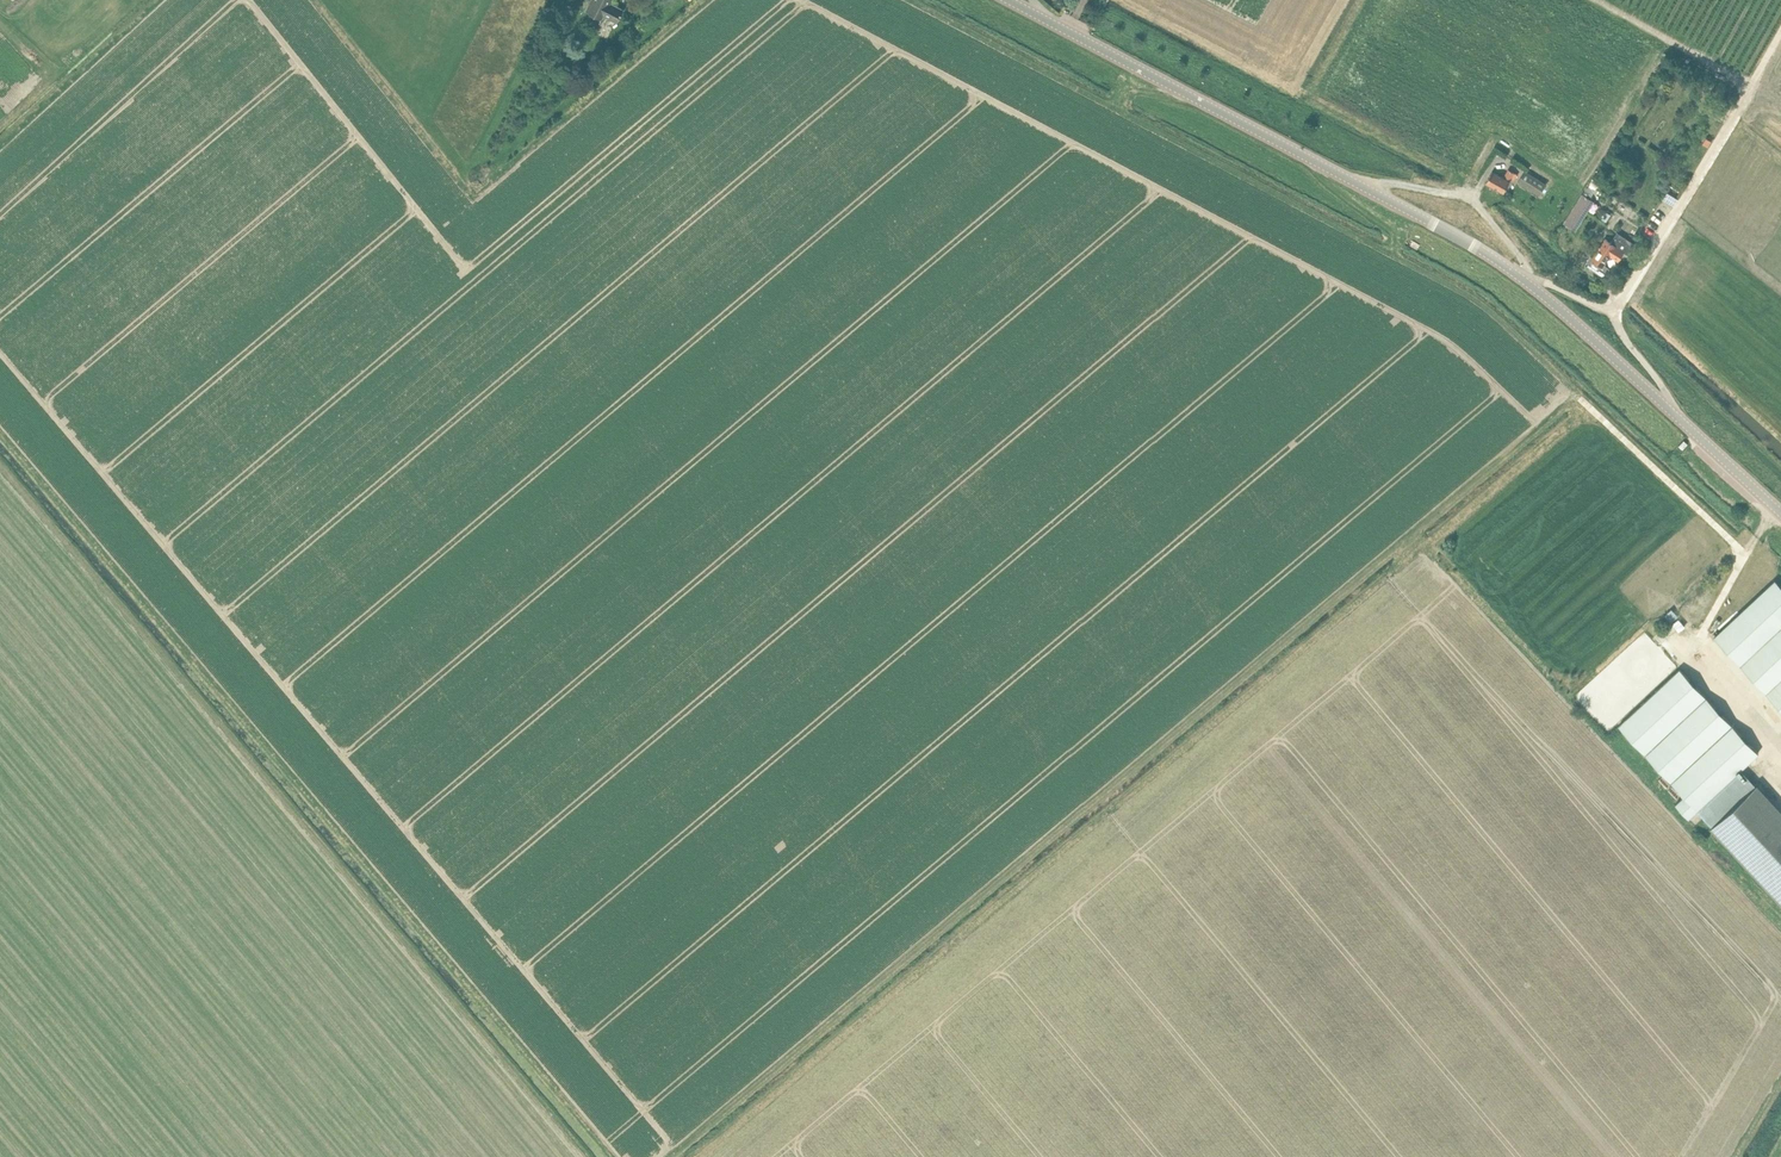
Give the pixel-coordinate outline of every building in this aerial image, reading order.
[(622,9),(609,2),(610,0),(590,0),(585,9),(601,18),(603,15),(605,16),(616,21),(622,9)] [(1514,180),(1518,173),(1508,168),(1504,175),(1492,169),(1485,181),(1503,191),(1510,178),(1514,180)] [(1539,194),(1545,184),(1524,170),(1517,181),(1539,194)] [(1589,197),(1597,185),(1591,180),(1582,192),(1589,197)] [(1671,204),(1674,199),(1664,192),(1661,197),(1671,204)] [(1570,227),(1589,199),(1581,193),(1562,222),(1570,227)] [(1633,242),(1616,231),(1609,242),(1603,239),(1591,257),(1589,256),(1583,264),(1603,277),(1609,268),(1602,264),(1608,255),(1617,260),(1623,251),(1627,254),(1631,248),(1634,243),(1633,242)] [(1634,243),(1631,248),(1640,253),(1646,243),(1636,237),(1633,242),(1634,243)] [(1683,440),(1682,441),(1678,445),(1681,448),(1682,449),(1687,443),(1683,440)] [(1774,580),(1713,636),(1780,710),(1780,587),(1774,580)] [(1684,624),(1693,633),(1698,628),(1690,619),(1684,624)] [(1648,657),(1659,669),(1665,663),(1653,652),(1648,657)] [(1674,803),(1687,817),(1757,752),(1678,668),(1617,725),(1682,795),(1674,803)] [(1755,784),(1710,826),(1780,902),(1780,813),(1755,784)]
